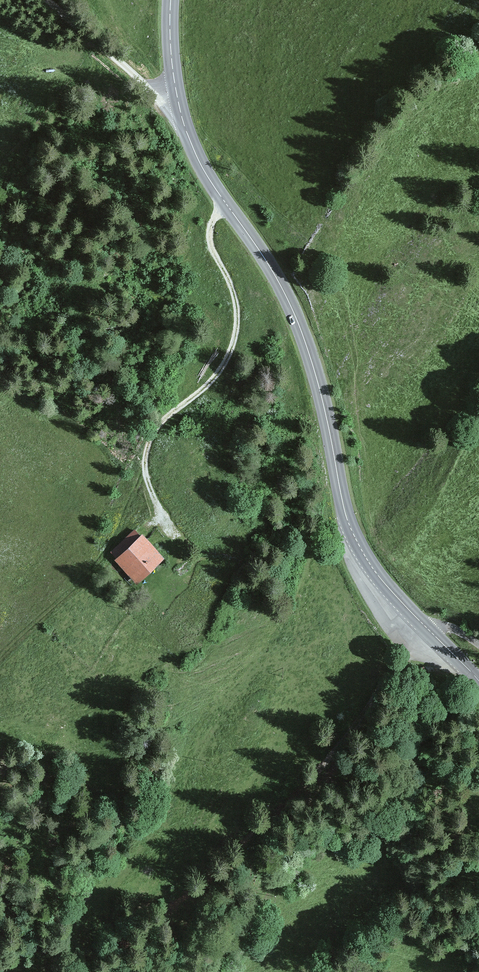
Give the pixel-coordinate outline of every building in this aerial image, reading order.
[(116,558),(138,582),(165,556),(142,532),(116,558)]
